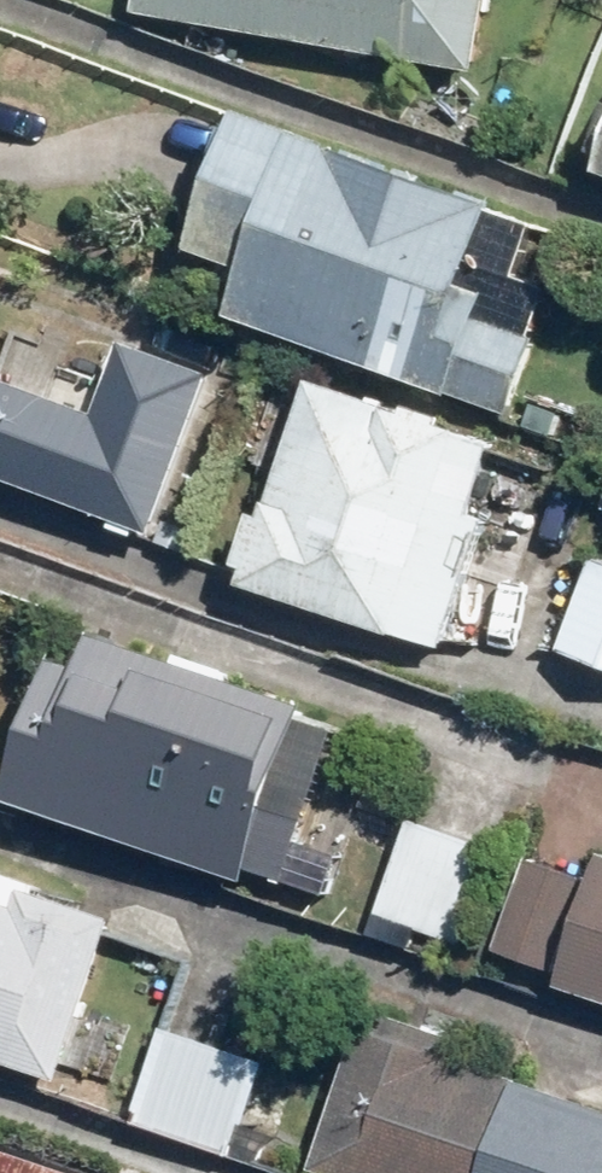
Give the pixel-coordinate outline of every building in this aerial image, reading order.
[(144,10),(485,61),(494,0),(146,0),(144,10)] [(501,206),(250,112),(198,251),(253,271),(236,315),(514,419),(544,339),(462,309),(501,206)] [(123,345),(95,413),(0,375),(0,481),(144,540),(210,380),(123,345)] [(500,446),(317,379),(243,578),(445,652),(493,519),(476,512),(500,446)] [(598,557),(565,649),(601,662),(601,558),(598,557)] [(108,632),(96,667),(71,658),(21,797),(249,880),(313,706),(108,632)] [(499,849),(414,818),(379,913),(464,944),(499,849)] [(593,880),(531,857),(496,949),(558,972),(593,880)] [(561,981),(601,996),(601,864),(561,981)] [(0,896),(0,1062),(63,1085),(124,918),(36,886),(28,906),(0,896)] [(371,1006),(317,1166),(338,1172),(601,1172),(601,1108),(451,1058),(458,1035),(371,1006)] [(268,1064),(166,1027),(133,1120),(235,1156),(268,1064)] [(0,1140),(0,1172),(92,1172),(0,1140)]
